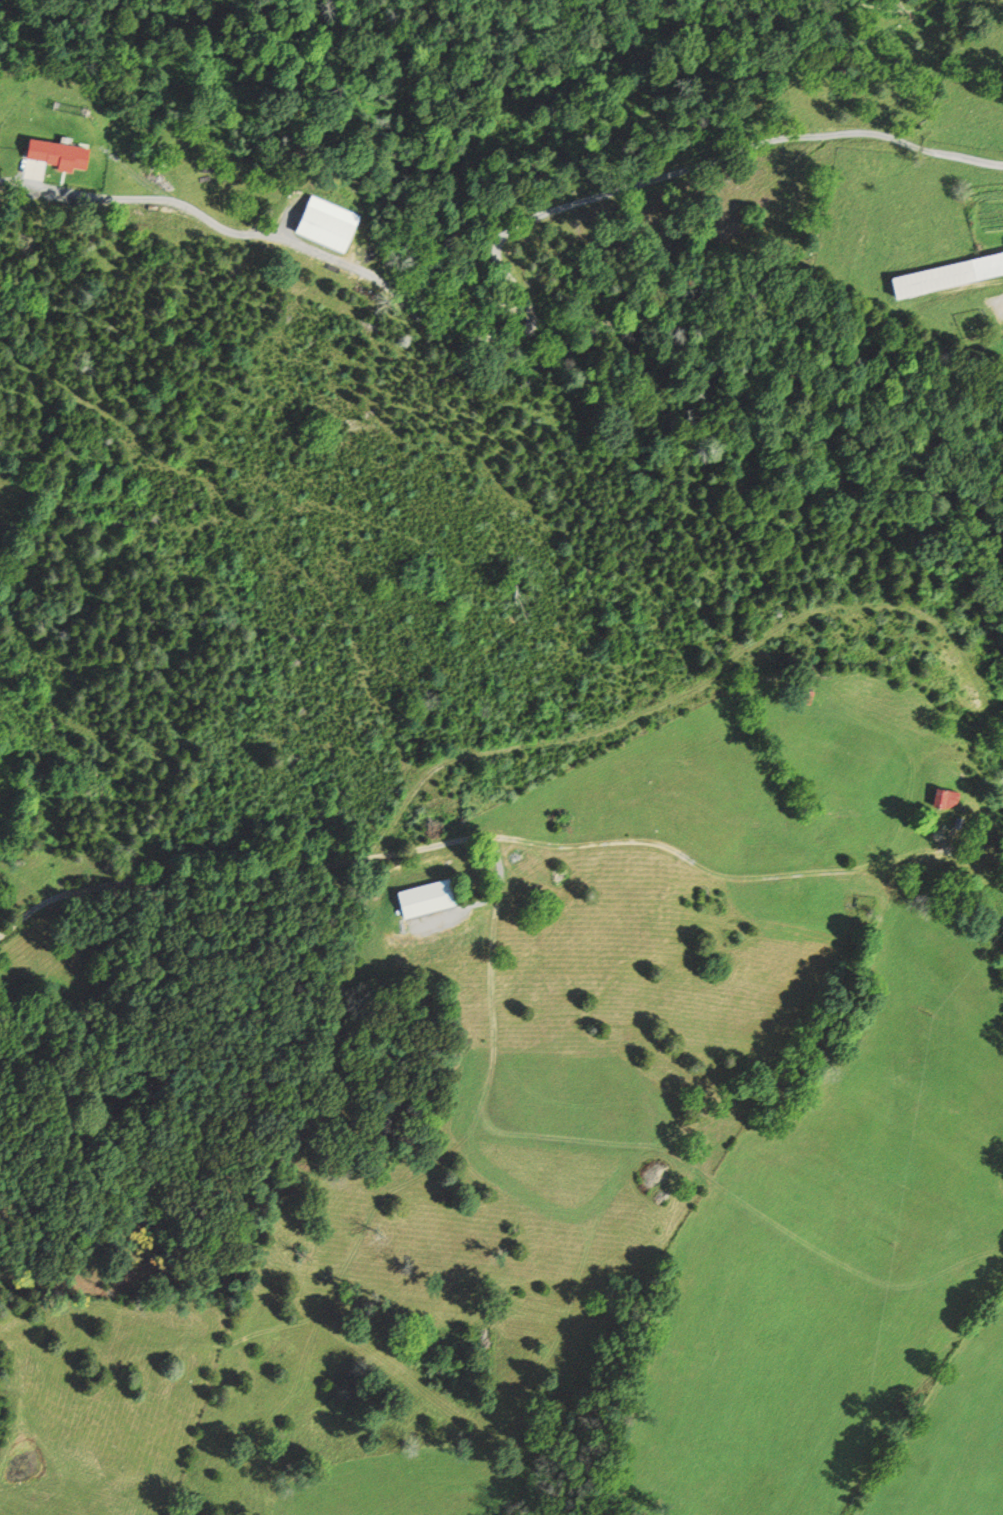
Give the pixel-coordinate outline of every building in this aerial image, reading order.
[(292,230),(303,204),(355,226),(345,252),(292,230)] [(887,277),(1002,249),(1002,271),(892,298),(887,277)] [(799,704),(808,706),(812,693),(802,691),(799,704)] [(931,787),(955,790),(953,807),(929,804),(931,787)] [(956,818),(964,818),(963,829),(956,829),(956,818)]
